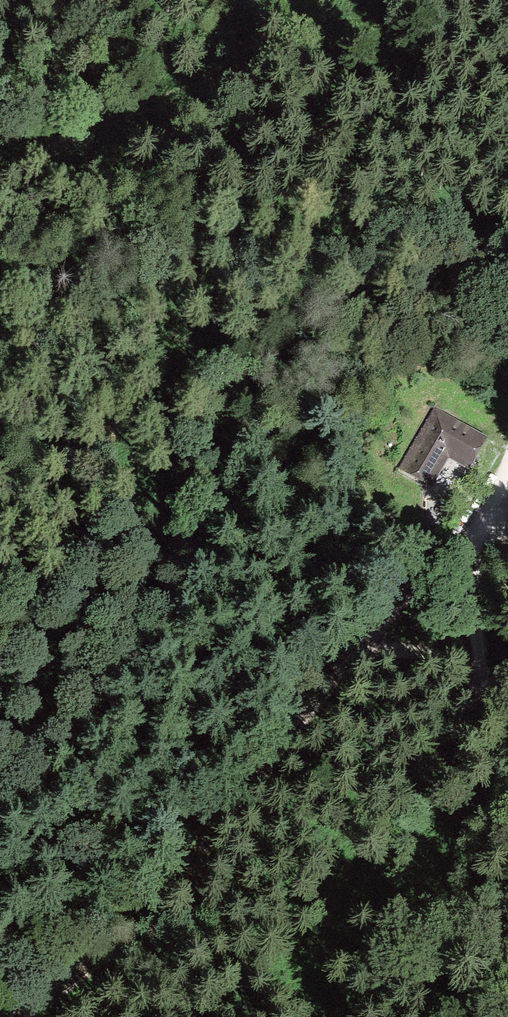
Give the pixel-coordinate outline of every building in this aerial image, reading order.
[(489,439),(434,408),(399,471),(427,487),(447,452),(474,467),(489,439)]
